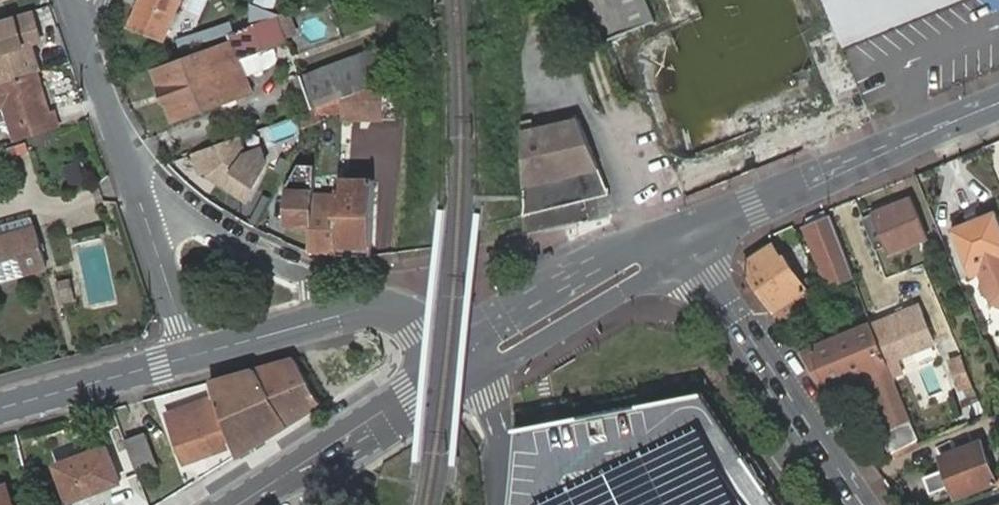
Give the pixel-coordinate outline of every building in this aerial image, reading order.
[(131,27),(165,41),(183,0),(143,0),(131,27)] [(607,39),(608,40),(656,20),(648,0),(609,0),(617,21),(603,27),(607,39)] [(845,51),(872,40),(871,26),(861,0),(825,0),(845,51)] [(922,19),(914,0),(861,0),(871,26),(872,40),(922,19)] [(922,19),(932,15),(968,0),(914,0),(922,19)] [(233,43),(156,72),(173,120),(250,93),(239,62),(290,44),(288,38),(299,33),(290,11),(281,14),(251,3),(252,25),(234,31),(229,33),(233,43)] [(0,21),(0,86),(37,74),(31,44),(40,41),(31,12),(0,21)] [(178,39),(181,51),(229,33),(234,31),(230,22),(178,39)] [(392,28),(380,29),(380,41),(393,40),(392,28)] [(398,69),(397,52),(372,61),(369,52),(301,76),(313,109),(342,98),(399,78),(398,69)] [(5,105),(16,143),(59,130),(54,113),(50,114),(37,74),(0,86),(0,106),(5,105)] [(397,120),(399,78),(342,98),(342,119),(397,120)] [(525,205),(525,214),(584,200),(594,194),(601,184),(603,177),(579,116),(520,130),(525,205)] [(266,156),(206,126),(183,172),(243,202),(266,156)] [(63,167),(66,177),(82,171),(78,161),(63,167)] [(82,171),(66,177),(70,187),(86,181),(82,171)] [(584,200),(609,193),(603,177),(601,184),(594,194),(584,200)] [(371,181),(339,181),(338,211),(337,246),(337,256),(371,256),(371,181)] [(337,246),(338,211),(313,211),(314,191),(288,190),(287,225),(313,226),(312,246),(337,246)] [(912,199),(864,218),(877,251),(888,246),(891,253),(928,238),(912,199)] [(829,210),(804,221),(826,277),(846,270),(843,262),(849,260),(829,210)] [(969,278),(980,274),(991,303),(998,306),(998,221),(995,210),(950,228),(969,278)] [(34,230),(32,220),(0,229),(0,240),(34,230)] [(45,269),(34,230),(0,240),(0,281),(45,269)] [(772,311),(780,323),(814,300),(784,254),(781,255),(773,242),(746,261),(754,274),(751,276),(774,310),(772,311)] [(58,302),(72,299),(68,277),(54,280),(58,302)] [(873,323),(889,362),(934,344),(919,304),(873,323)] [(873,323),(801,354),(824,388),(862,373),(885,432),(881,433),(890,452),(915,442),(919,441),(889,362),(873,323)] [(969,354),(960,357),(972,387),(979,384),(969,354)] [(972,387),(960,357),(948,361),(959,391),(972,387)] [(235,445),(240,458),(322,407),(298,361),(211,385),(214,392),(235,445)] [(187,465),(235,445),(214,392),(166,412),(187,465)] [(128,442),(140,473),(160,466),(147,435),(128,442)] [(938,471),(944,487),(952,485),(957,497),(997,483),(981,439),(939,454),(945,468),(938,471)] [(57,465),(70,499),(86,493),(87,495),(119,482),(105,447),(57,465)] [(6,485),(0,488),(0,504),(13,504),(6,485)]
